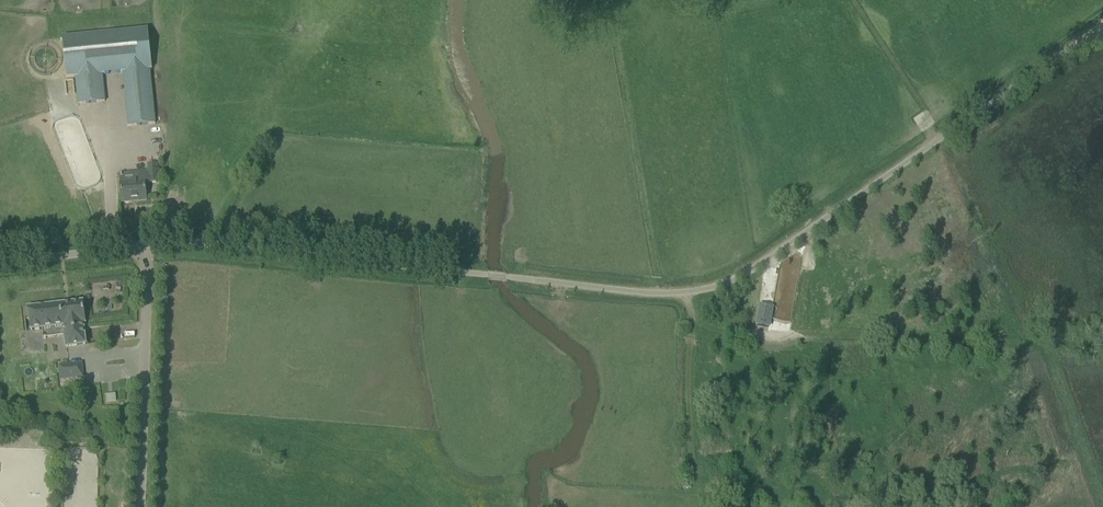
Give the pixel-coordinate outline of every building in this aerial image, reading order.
[(148,29),(63,38),(66,78),(75,77),(78,104),(105,102),(102,74),(123,72),(128,126),(155,124),(150,70),(152,70),(148,29)] [(148,183),(158,182),(156,163),(148,164),(148,171),(147,171),(147,172),(119,175),(120,185),(122,203),(123,203),(122,201),(137,200),(137,201),(146,200),(144,183),(148,183)] [(83,302),(29,308),(31,330),(64,326),(67,347),(86,345),(84,324),(86,324),(83,302)] [(761,306),(757,325),(768,327),(772,307),(761,306)] [(84,378),(82,363),(58,366),(60,381),(84,378)] [(115,394),(106,394),(106,403),(115,403),(115,394)]
